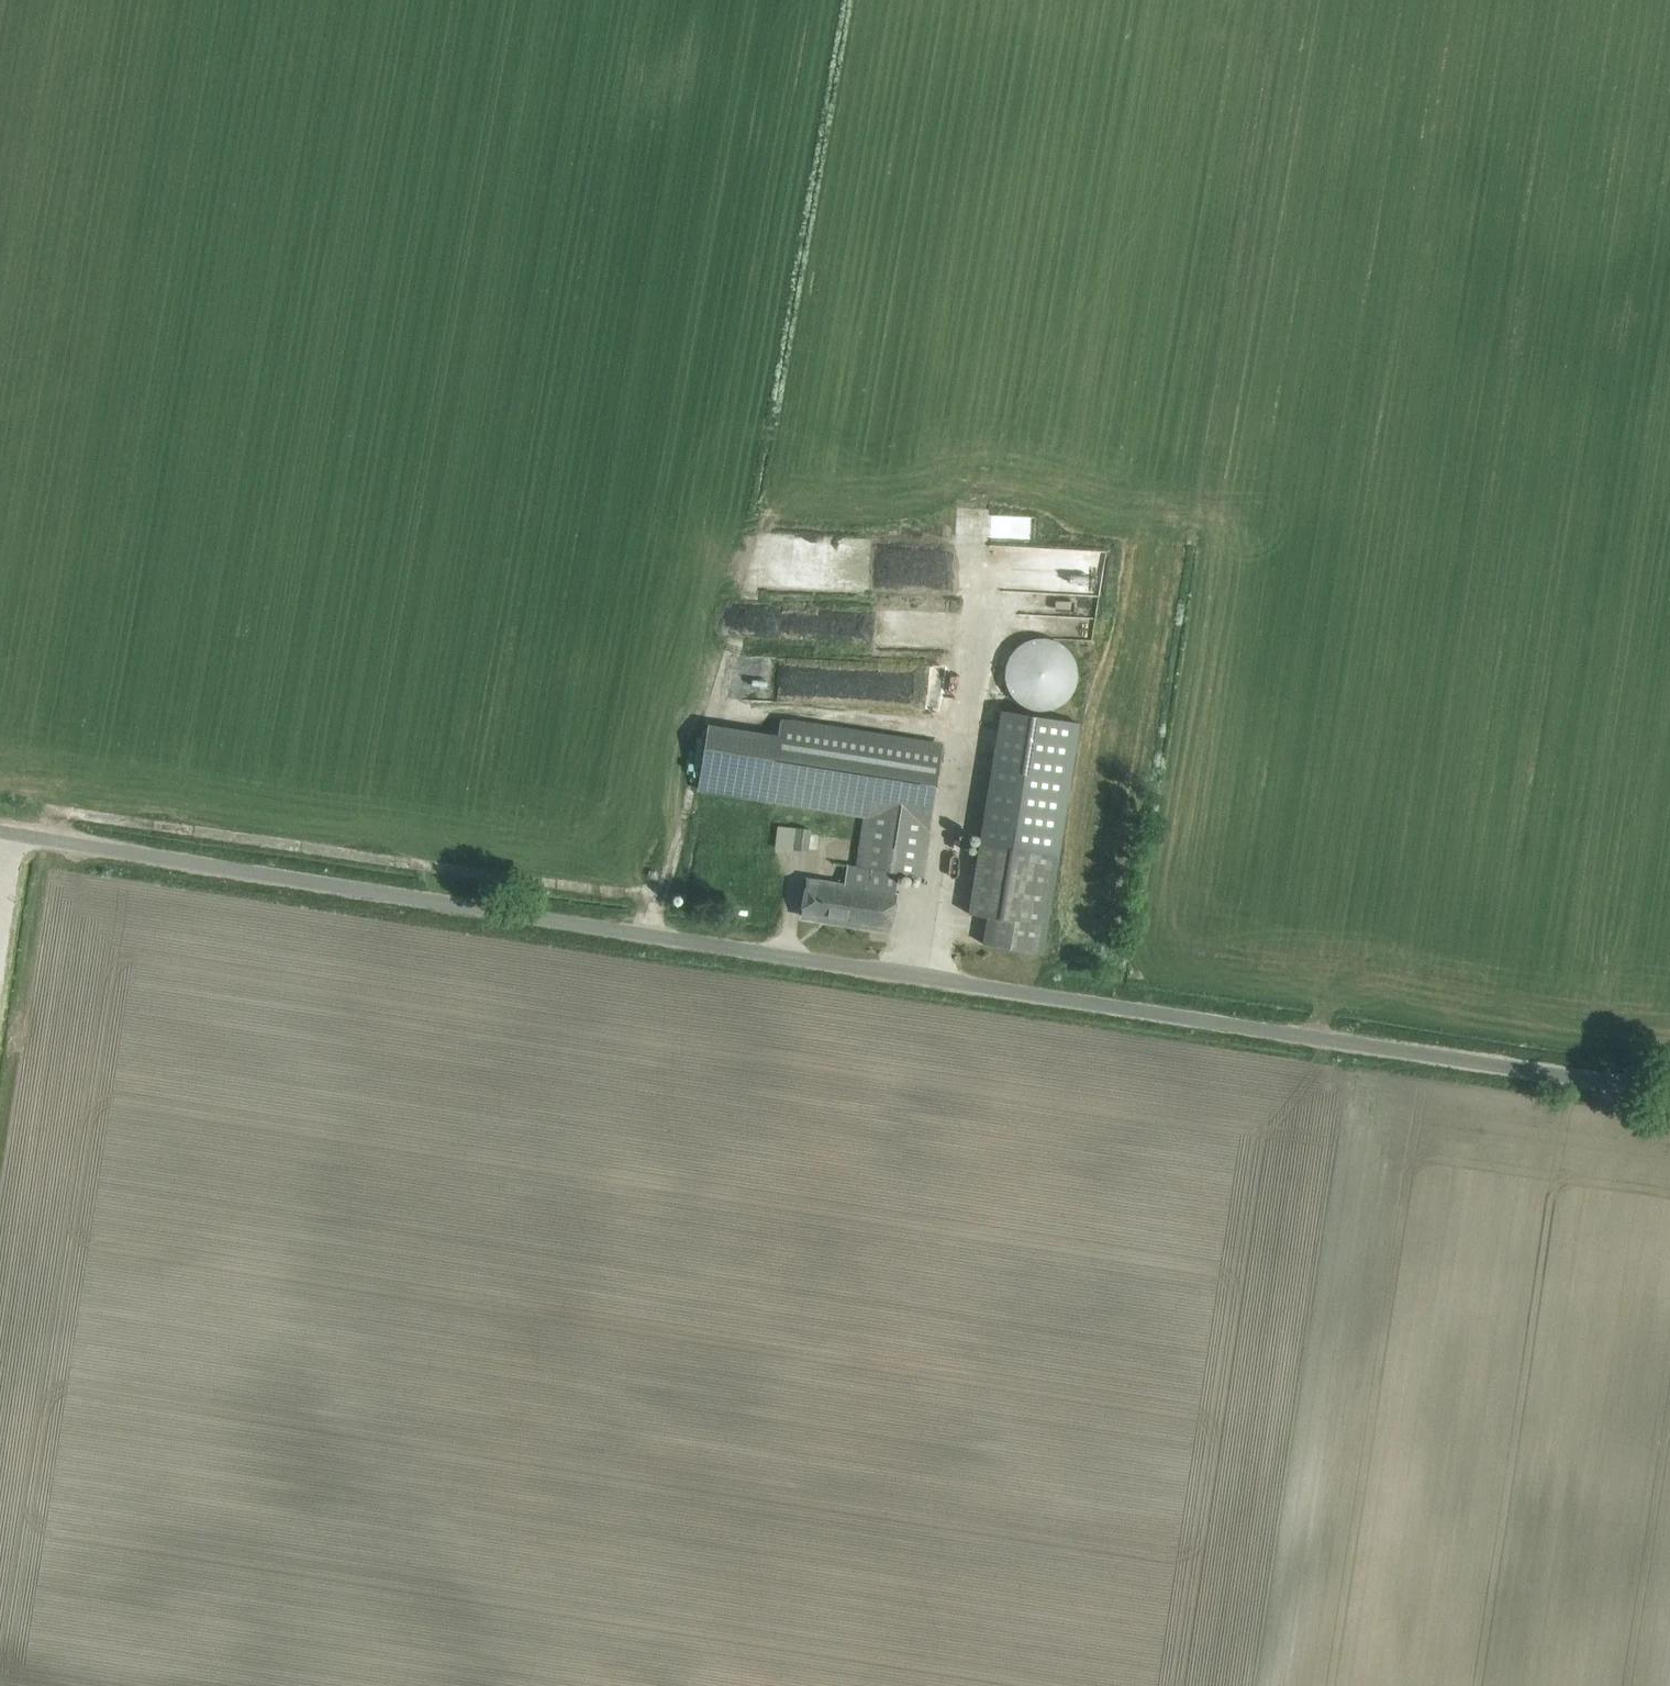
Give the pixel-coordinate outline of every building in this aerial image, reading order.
[(988,546),(987,590),(1097,593),(1098,548),(988,546)] [(1006,684),(1010,693),(1017,701),(1027,709),(1038,711),(1051,710),(1060,706),(1069,697),(1074,689),(1077,681),(1077,672),(1076,663),(1071,653),(1065,646),(1052,639),(1045,638),(1031,639),(1020,645),(1010,655),(1006,664),(1005,676),(1006,684)] [(1078,723),(1002,710),(970,913),(987,916),(983,944),(1042,954),(1078,723)] [(854,849),(851,865),(848,864),(845,883),(808,877),(802,915),(890,929),(899,873),(923,877),(926,855),(941,741),(780,715),(766,801),(863,817),(858,850),(854,849)] [(811,830),(796,828),(793,849),(808,851),(811,830)]
